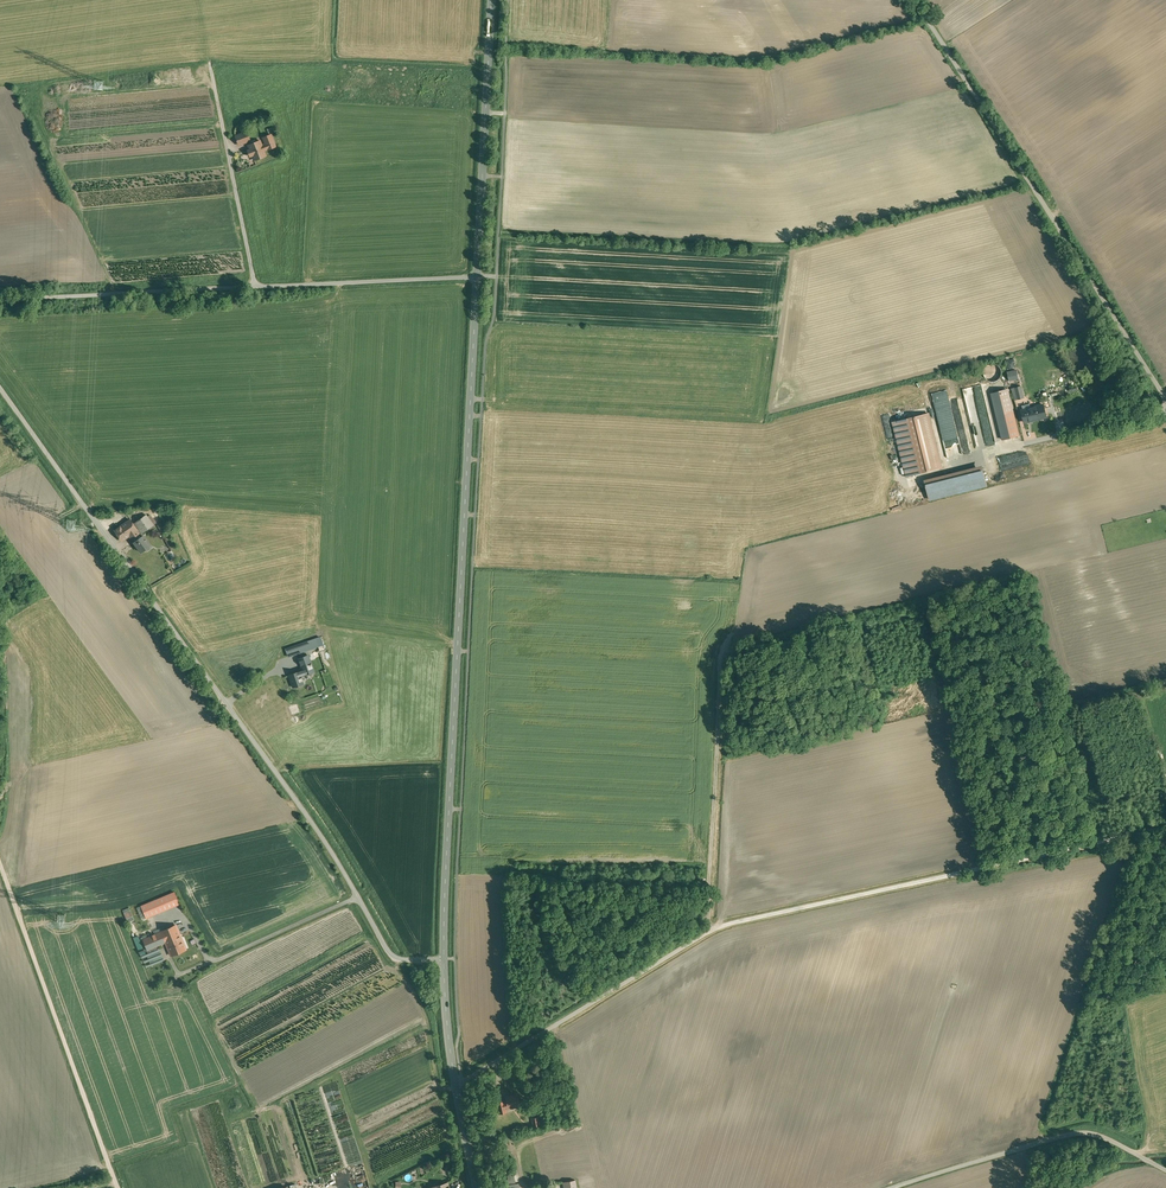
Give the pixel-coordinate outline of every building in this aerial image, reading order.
[(239,146),(251,142),(248,133),(236,136),(239,146)] [(261,141),(248,146),(249,150),(247,151),(250,158),(252,158),(254,162),(270,156),(268,151),(277,147),(272,134),(262,138),(265,145),(262,145),(261,141)] [(991,381),(994,381),(996,381),(999,379),(1000,376),(1001,374),(1001,371),(1000,368),(998,365),(995,364),(992,364),(989,364),(987,365),(985,368),(984,370),(983,373),(984,376),(986,378),(988,380),(991,381)] [(1016,370),(1007,372),(1009,381),(1018,379),(1016,370)] [(1021,386),(1011,388),(1013,400),(1024,398),(1021,386)] [(999,417),(1004,439),(1018,436),(1012,412),(1013,412),(1008,388),(990,392),(996,417),(999,417)] [(961,457),(948,389),(933,392),(946,460),(961,457)] [(1043,404),(1020,410),(1023,423),(1046,418),(1043,404)] [(929,413),(892,422),(905,476),(942,467),(929,413)] [(982,468),(924,482),(928,500),(986,486),(982,468)] [(154,521),(146,509),(134,517),(142,528),(154,521)] [(131,512),(112,524),(122,539),(130,534),(139,548),(151,541),(142,528),(134,517),(131,512)] [(316,638),(289,648),(292,656),(319,647),(316,638)] [(303,671),(289,675),(293,688),(305,684),(302,677),(316,673),(310,655),(299,659),(303,671)] [(175,893),(139,907),(144,921),(180,906),(175,893)] [(171,957),(187,950),(177,925),(143,939),(147,951),(166,944),(171,957)] [(504,1095),(505,1100),(507,1109),(520,1106),(518,1093),(504,1095)] [(505,1100),(496,1102),(498,1114),(508,1112),(507,1109),(505,1100)] [(539,1117),(531,1118),(532,1127),(540,1126),(539,1117)]
